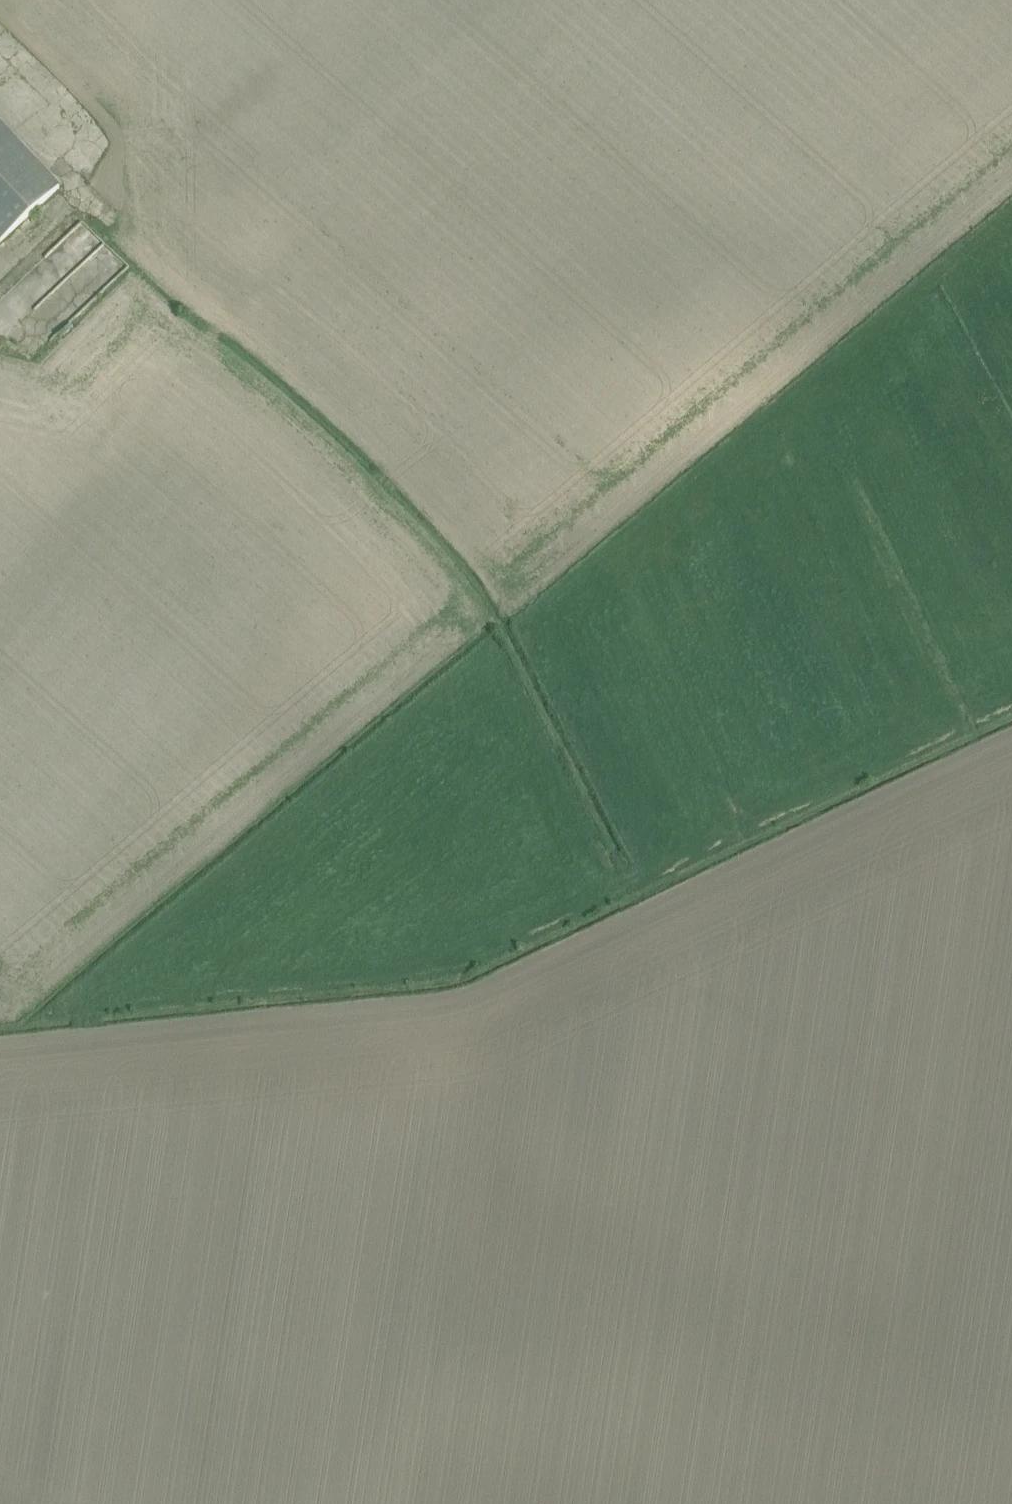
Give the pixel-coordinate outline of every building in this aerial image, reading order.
[(59,188),(0,125),(0,243),(59,188)] [(118,254),(85,287),(96,299),(130,266),(118,254)]
